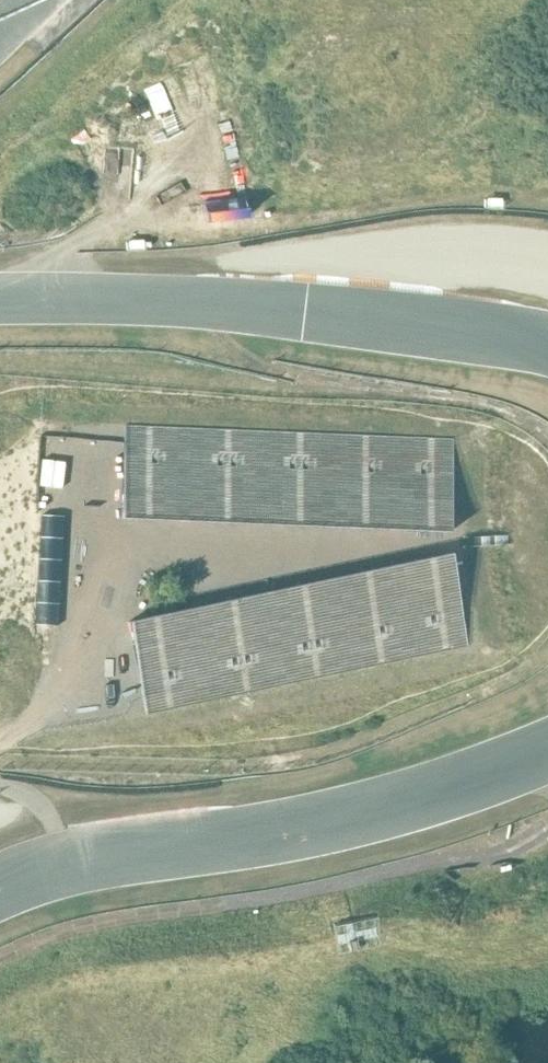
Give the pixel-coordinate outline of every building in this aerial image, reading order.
[(58,473),(57,449),(40,450),(41,474),(58,473)] [(42,522),(44,637),(67,637),(65,522),(42,522)] [(337,920),(339,949),(379,945),(376,917),(337,920)]
